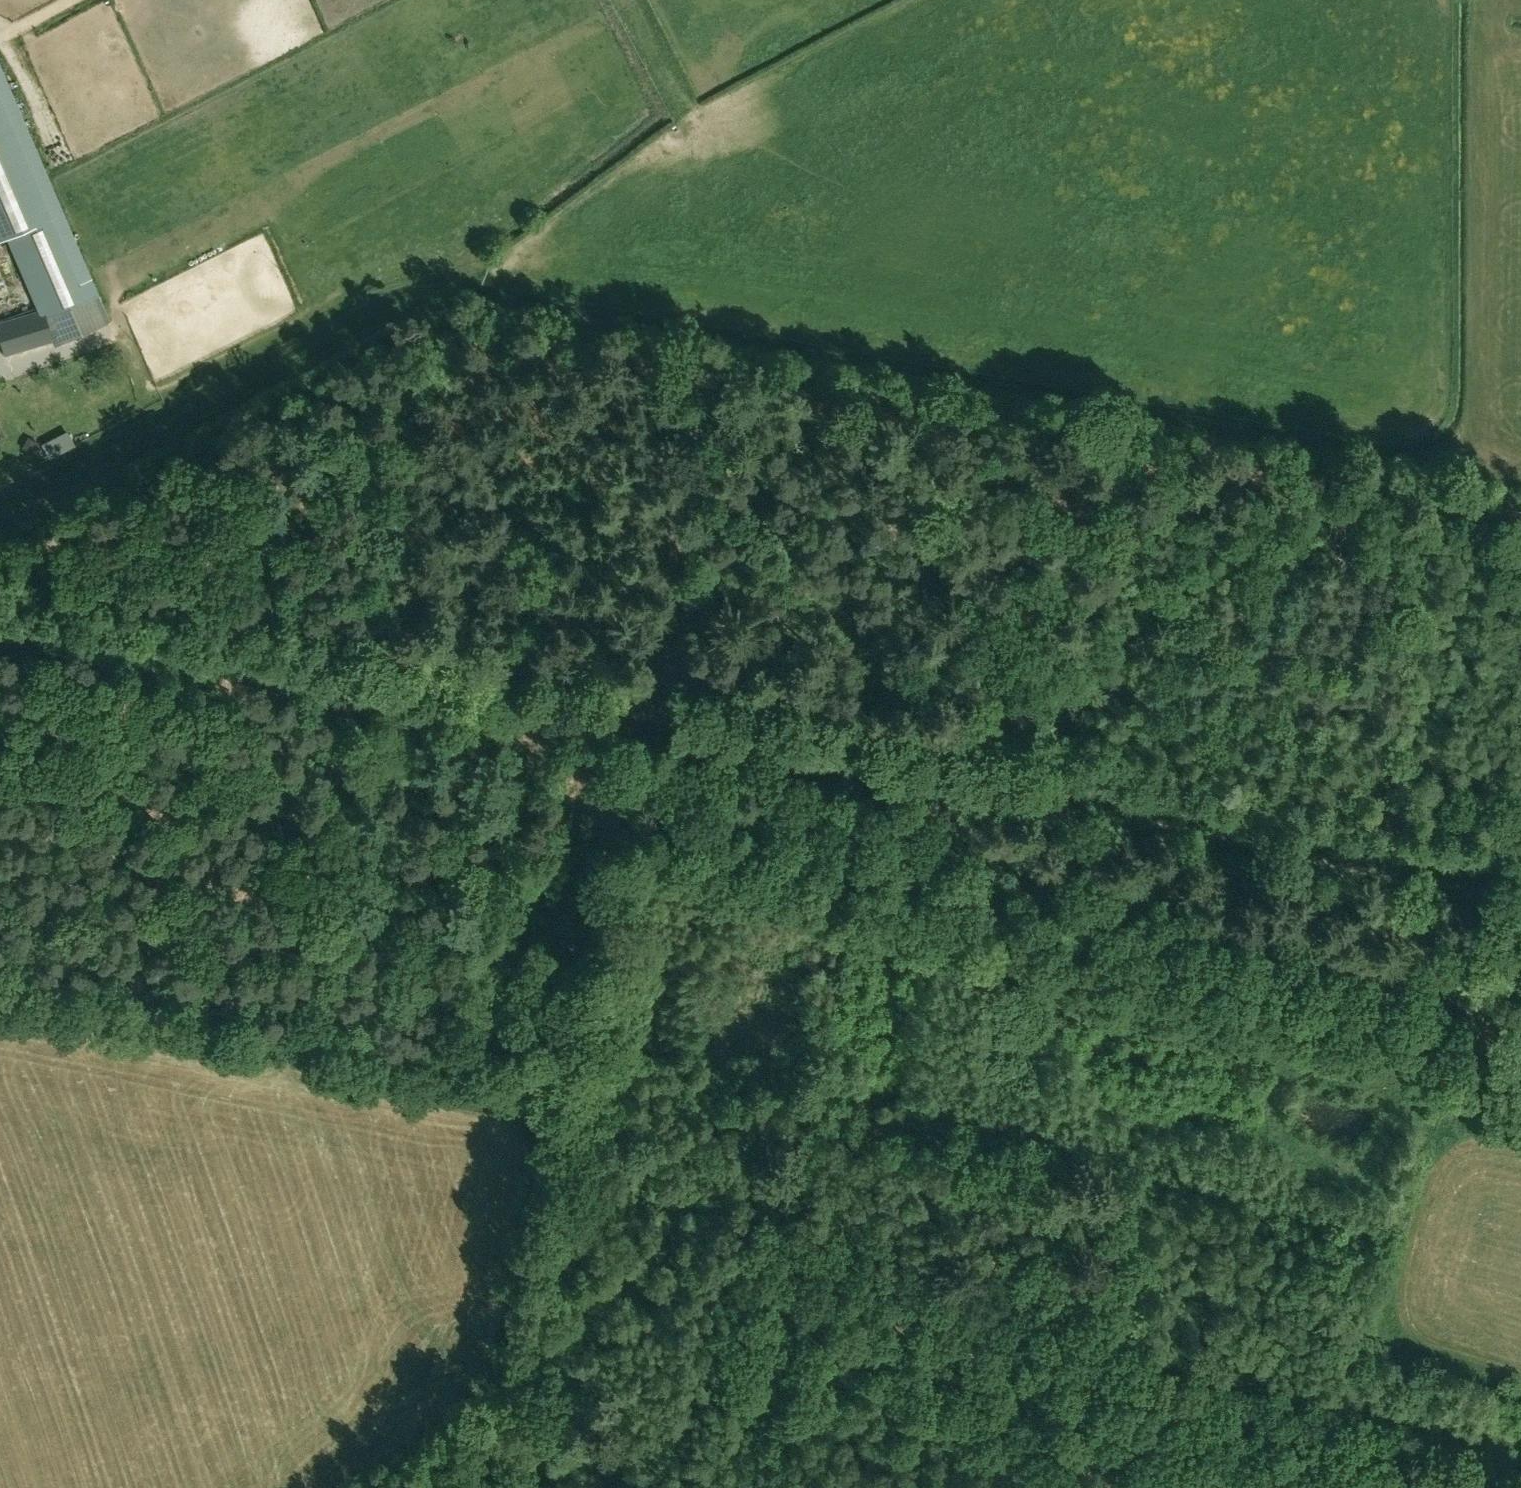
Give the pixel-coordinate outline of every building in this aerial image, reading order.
[(21,115),(0,66),(0,241),(9,237),(40,310),(0,322),(0,333),(6,354),(54,341),(56,346),(110,323),(21,115)] [(45,117),(54,111),(46,98),(37,104),(45,117)] [(0,288),(0,314),(18,308),(10,285),(0,288)] [(64,345),(20,356),(25,379),(70,368),(64,345)]
